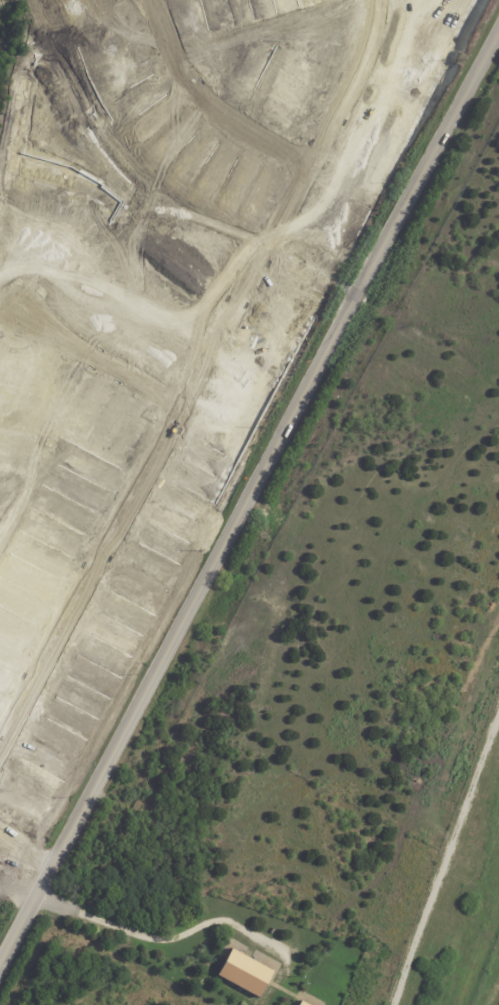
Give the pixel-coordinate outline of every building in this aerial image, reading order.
[(271,980),(260,999),(218,976),(232,949),(275,973),(271,980)]
